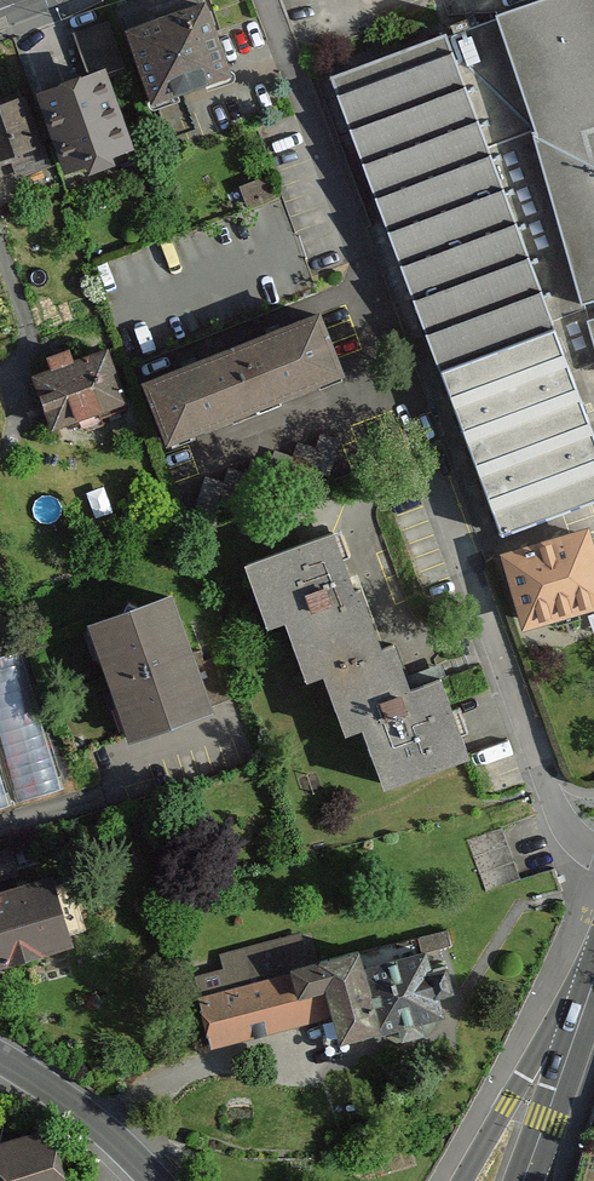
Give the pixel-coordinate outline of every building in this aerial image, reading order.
[(150,94),(230,67),(207,0),(192,0),(126,22),(150,94)] [(493,542),(593,502),(593,441),(550,330),(583,318),(593,370),(593,0),(542,0),(438,37),(322,81),(493,542)] [(37,86),(65,168),(131,146),(102,64),(37,86)] [(41,140),(22,94),(0,103),(0,157),(41,140)] [(142,375),(167,439),(343,371),(319,307),(142,375)] [(32,373),(53,429),(127,401),(106,345),(79,355),(74,343),(47,353),(52,366),(32,373)] [(388,783),(471,751),(441,673),(413,684),(395,638),(386,642),(361,576),(354,579),(333,525),(245,559),(269,623),(285,617),(308,676),(322,671),(346,733),(365,725),(388,783)] [(524,632),(593,610),(593,568),(583,532),(501,557),(524,632)] [(87,620),(127,735),(209,706),(169,591),(87,620)] [(14,801),(63,787),(23,647),(0,654),(0,753),(14,801)] [(14,801),(0,753),(0,805),(14,801)] [(70,944),(49,874),(18,883),(8,850),(0,852),(0,965),(70,944)] [(196,977),(214,1048),(334,1018),(340,1043),(388,1031),(392,1045),(437,1034),(433,1017),(446,1014),(440,993),(455,989),(450,969),(437,972),(432,953),(455,948),(450,928),(420,936),(424,952),(366,967),(361,947),(290,965),(284,941),(217,957),(221,971),(196,977)] [(55,1125),(0,1141),(0,1180),(70,1180),(55,1125)]
